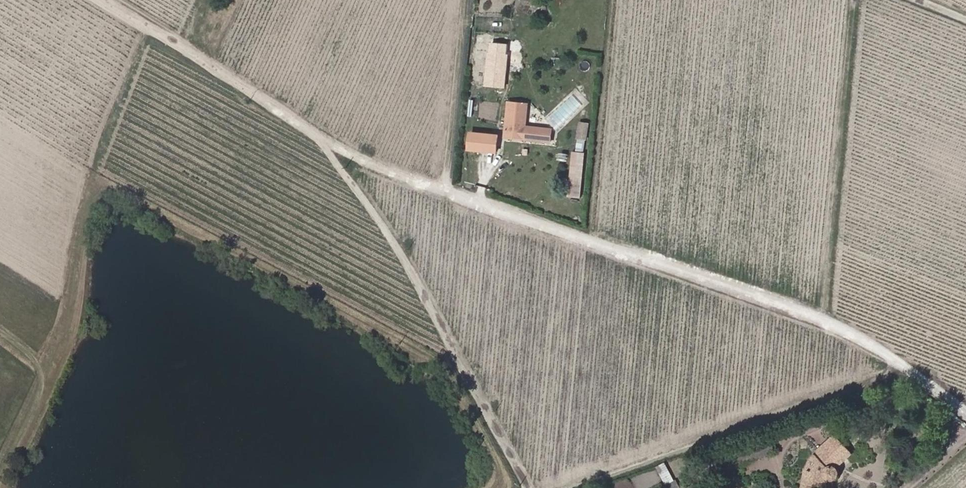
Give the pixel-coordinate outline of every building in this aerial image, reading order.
[(534,4),(534,13),(547,13),(547,5),(534,4)] [(491,86),(505,87),(506,73),(493,72),(491,86)] [(529,104),(509,102),(505,137),(525,139),(529,104)] [(578,120),(574,138),(585,140),(589,122),(578,120)] [(466,130),(464,150),(495,153),(497,133),(466,130)] [(565,204),(573,204),(575,189),(566,188),(565,204)] [(817,484),(829,486),(831,479),(833,479),(834,479),(837,478),(839,475),(839,472),(839,470),(837,468),(853,454),(835,434),(815,452),(816,453),(812,458),(809,463),(807,467),(806,467),(803,487),(816,487),(817,484)] [(665,485),(674,480),(664,462),(655,467),(665,485)]
